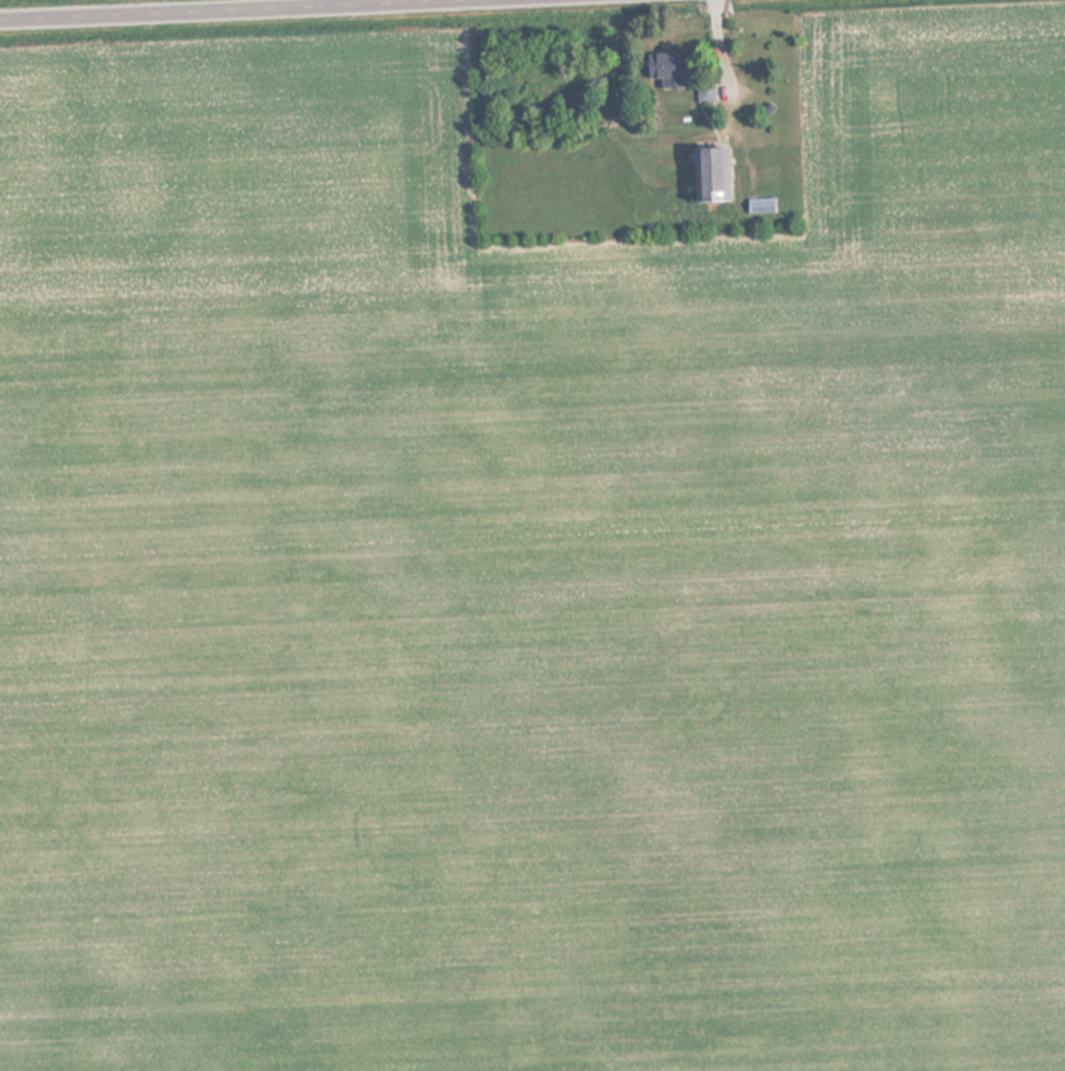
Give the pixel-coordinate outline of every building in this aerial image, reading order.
[(679,53),(644,53),(644,77),(679,77),(679,53)] [(690,199),(725,199),(725,145),(689,145),(690,199)] [(746,212),(773,212),(773,199),(746,199),(746,212)]
